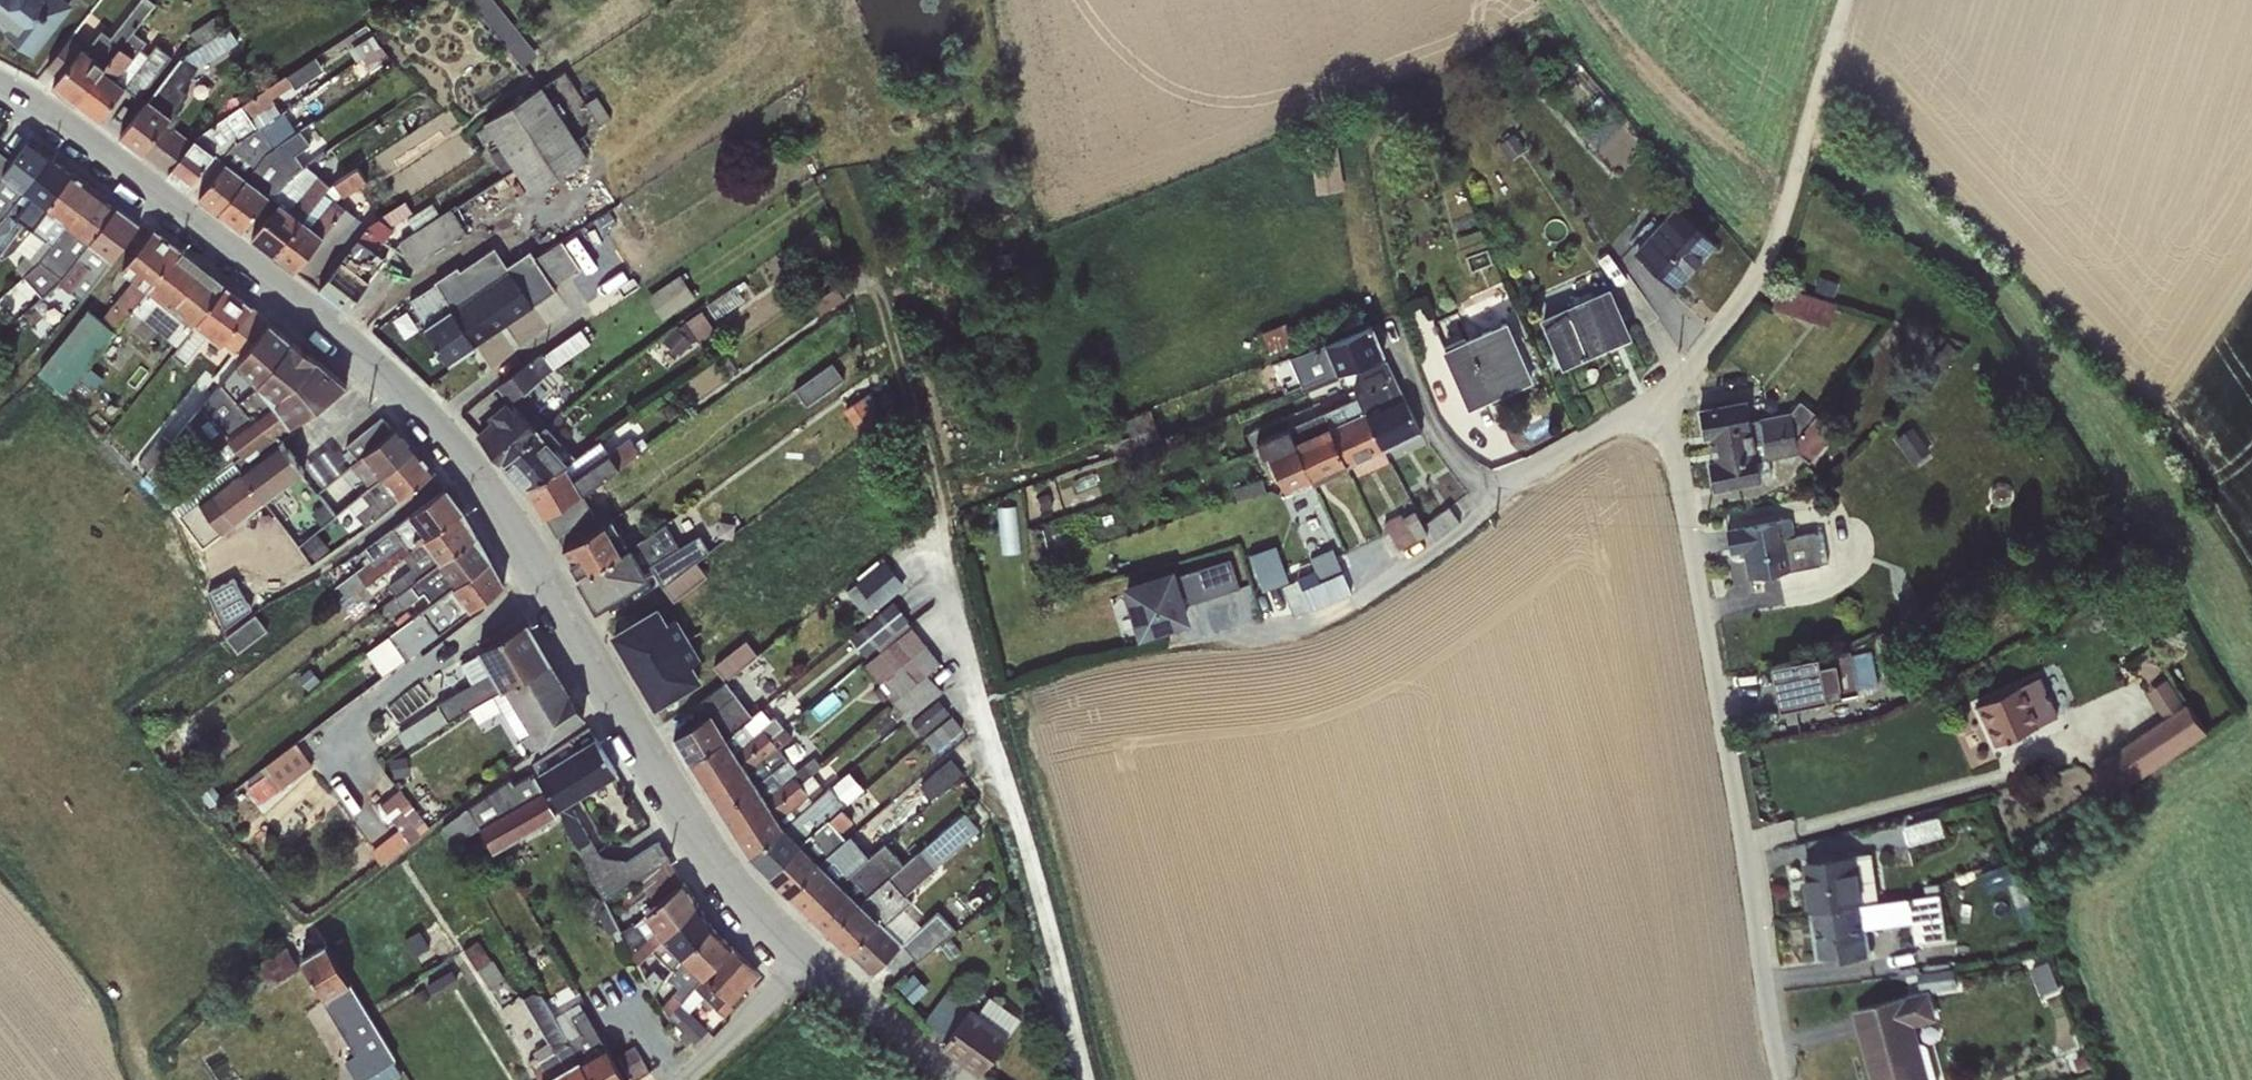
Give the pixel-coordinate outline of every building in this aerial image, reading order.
[(66,0),(0,0),(0,26),(5,30),(3,32),(33,56),(73,5),(66,0)] [(75,102),(132,31),(155,4),(150,0),(139,0),(110,37),(101,30),(85,49),(68,36),(46,66),(58,76),(52,84),(75,102)] [(490,27),(481,34),(493,50),(502,41),(523,66),(537,54),(493,0),(468,0),(490,27)] [(189,33),(202,43),(221,30),(213,17),(189,33)] [(167,173),(192,142),(172,126),(180,116),(173,111),(187,94),(180,88),(194,70),(239,40),(229,25),(221,30),(202,43),(181,58),(119,136),(167,173)] [(146,42),(132,31),(75,102),(98,120),(123,87),(137,98),(170,57),(155,45),(148,54),(141,49),(146,42)] [(367,37),(347,49),(355,61),(374,49),(367,37)] [(192,142),(167,173),(186,188),(213,153),(220,159),(234,143),(280,113),(273,104),(274,103),(271,99),(317,67),(312,58),(197,136),(192,142)] [(587,157),(540,86),(482,123),(484,126),(475,132),(503,176),(513,170),(529,194),(587,157)] [(584,91),(578,94),(599,126),(610,119),(596,96),(589,100),(584,91)] [(234,143),(220,159),(225,163),(197,197),(218,212),(264,155),(294,134),(284,119),(286,117),(282,112),(280,113),(234,143)] [(264,155),(218,212),(241,229),(268,195),(272,198),(290,174),(302,166),(292,153),(307,143),(298,131),(294,134),(264,155)] [(1513,133),(1497,144),(1508,159),(1524,148),(1513,133)] [(49,156),(28,140),(12,162),(0,153),(0,219),(49,156)] [(1335,140),(1308,145),(1316,193),(1343,190),(1335,140)] [(49,156),(0,219),(0,258),(1,259),(13,250),(72,173),(49,156)] [(290,174),(272,198),(277,202),(251,237),(273,254),(328,186),(305,165),(302,166),(290,174)] [(328,186),(273,254),(318,288),(324,280),(317,275),(361,222),(335,200),(366,182),(357,168),(328,186)] [(94,190),(72,173),(13,250),(25,255),(14,269),(22,276),(39,261),(94,190)] [(116,207),(94,190),(39,261),(62,280),(116,207)] [(404,201),(381,216),(389,226),(410,212),(404,201)] [(406,219),(414,231),(439,215),(431,203),(406,219)] [(116,207),(62,280),(58,284),(81,299),(138,223),(116,207)] [(439,215),(414,231),(399,242),(412,262),(465,231),(450,207),(439,215)] [(1641,243),(1634,250),(1673,286),(1712,243),(1674,207),(1658,223),(1641,243)] [(1634,236),(1641,243),(1658,223),(1652,217),(1634,236)] [(324,280),(318,288),(345,309),(380,260),(373,254),(392,229),(378,218),(368,223),(324,280)] [(116,328),(122,321),(178,250),(153,230),(121,268),(133,279),(101,317),(116,328)] [(560,242),(534,258),(552,285),(578,269),(560,242)] [(434,283),(475,344),(534,306),(532,304),(555,289),(552,285),(534,258),(529,250),(506,266),(494,246),(459,270),(456,266),(433,281),(434,283)] [(156,330),(176,347),(224,286),(178,250),(122,321),(148,342),(156,330)] [(42,298),(58,284),(62,280),(39,261),(22,276),(42,298)] [(679,275),(645,298),(661,321),(695,298),(679,275)] [(1839,282),(1817,276),(1813,293),(1834,299),(1839,282)] [(475,344),(434,283),(407,299),(449,365),(476,347),(475,344)] [(212,379),(218,384),(234,366),(268,323),(269,322),(224,286),(176,347),(171,354),(184,363),(207,335),(231,354),(212,379)] [(1834,305),(1778,286),(1770,307),(1827,327),(1834,305)] [(835,287),(811,303),(819,315),(843,299),(835,287)] [(706,305),(716,319),(743,301),(734,288),(706,305)] [(1627,337),(1606,289),(1541,318),(1562,366),(1627,337)] [(1446,341),(1488,326),(1480,305),(1438,320),(1446,341)] [(38,371),(63,393),(114,331),(88,310),(38,371)] [(685,323),(698,342),(714,331),(701,311),(685,323)] [(1463,335),(1444,343),(1445,348),(1443,349),(1468,407),(1530,380),(1504,322),(1464,339),(1463,335)] [(268,323),(234,366),(289,425),(345,385),(345,384),(268,323)] [(676,329),(673,326),(661,340),(679,356),(691,342),(689,340),(693,337),(683,323),(676,329)] [(1268,353),(1292,344),(1285,323),(1260,332),(1268,353)] [(1288,357),(1300,386),(1383,354),(1370,325),(1327,342),(1301,352),(1288,357)] [(1301,352),(1327,342),(1321,327),(1295,337),(1301,352)] [(503,463),(546,424),(520,394),(551,369),(589,343),(579,328),(534,361),(529,361),(495,387),(507,402),(489,419),(492,422),(477,435),(503,463)] [(1355,391),(1358,397),(1382,450),(1419,433),(1420,432),(1386,361),(1356,375),(1355,391)] [(831,363),(793,390),(805,407),(843,379),(831,363)] [(88,366),(63,396),(76,409),(102,378),(88,366)] [(224,470),(257,507),(305,472),(277,434),(289,425),(234,366),(218,384),(190,419),(226,468),(224,470)] [(861,396),(842,409),(858,433),(878,420),(861,396)] [(1346,467),(1382,450),(1358,397),(1323,412),(1346,467)] [(1710,447),(1828,426),(1799,401),(1790,411),(1749,419),(1746,402),(1698,411),(1703,436),(1708,435),(1710,447)] [(1312,482),(1346,467),(1323,412),(1287,427),(1312,482)] [(367,488),(414,448),(396,427),(392,430),(381,417),(346,446),(357,460),(349,467),(367,488)] [(546,424),(503,463),(525,487),(574,456),(546,424)] [(1828,426),(1710,447),(1713,462),(1708,463),(1712,488),(1771,477),(1768,459),(1796,453),(1809,462),(1834,432),(1828,426)] [(1285,493),(1312,482),(1287,427),(1256,440),(1261,455),(1267,453),(1285,493)] [(1910,427),(1894,439),(1913,464),(1929,451),(1910,427)] [(138,462),(147,471),(170,444),(159,435),(138,462)] [(574,456),(525,487),(542,516),(580,490),(637,450),(628,439),(607,453),(599,441),(574,456)] [(414,448),(367,488),(348,504),(363,525),(433,471),(414,448)] [(202,549),(257,507),(224,470),(171,508),(202,549)] [(1261,478),(1232,488),(1235,500),(1263,491),(1261,478)] [(403,556),(462,510),(445,488),(362,549),(367,556),(361,560),(364,564),(337,585),(347,599),(403,556)] [(580,490),(542,516),(554,537),(594,514),(580,490)] [(1015,506),(996,508),(999,553),(1019,551),(1015,506)] [(1423,525),(1434,540),(1459,522),(1448,507),(1423,525)] [(394,596),(475,535),(462,510),(403,556),(411,566),(387,586),(394,596)] [(1397,549),(1426,533),(1414,512),(1402,518),(1400,514),(1383,523),(1397,549)] [(685,513),(671,519),(680,540),(694,535),(685,513)] [(1791,519),(1726,530),(1729,550),(1743,548),(1748,578),(1827,563),(1821,531),(1814,532),(1793,536),(1791,519)] [(579,578),(626,546),(611,520),(562,549),(579,578)] [(626,546),(579,578),(596,607),(652,573),(661,586),(695,562),(708,551),(698,534),(678,547),(662,521),(626,546)] [(316,533),(301,546),(314,560),(328,549),(316,533)] [(429,604),(489,559),(475,535),(394,596),(403,610),(422,595),(429,604)] [(1276,545),(1250,555),(1263,590),(1288,581),(1276,545)] [(1297,578),(1301,588),(1342,572),(1332,547),(1309,556),(1315,570),(1297,578)] [(1229,557),(1126,589),(1140,635),(1185,621),(1179,605),(1186,603),(1187,605),(1239,588),(1229,557)] [(383,676),(503,584),(489,559),(429,604),(365,654),(383,676)] [(856,583),(845,593),(865,616),(876,606),(878,608),(904,586),(882,560),(856,582),(856,583)] [(695,562),(661,586),(672,602),(706,577),(695,562)] [(1342,572),(1301,588),(1310,609),(1350,593),(1342,572)] [(1297,578),(1279,585),(1293,616),(1310,609),(1301,588),(1297,578)] [(233,579),(207,593),(223,629),(249,609),(233,579)] [(907,620),(892,602),(848,637),(864,656),(907,620)] [(633,671),(685,640),(673,620),(664,625),(656,610),(613,636),(633,671)] [(254,614),(224,637),(236,653),(266,630),(254,614)] [(439,707),(396,733),(404,748),(492,695),(549,663),(525,623),(477,650),(490,672),(437,703),(439,707)] [(924,646),(906,625),(876,648),(879,652),(861,667),(877,686),(924,646)] [(685,640),(633,671),(654,706),(697,680),(688,666),(697,661),(685,640)] [(712,666),(724,681),(760,652),(760,651),(756,654),(745,640),(712,666)] [(939,664),(924,646),(877,686),(892,705),(926,675),(939,664)] [(1848,650),(1770,665),(1779,708),(1856,693),(1855,688),(1876,684),(1870,650),(1848,654),(1848,650)] [(549,663),(492,695),(527,753),(582,717),(549,663)] [(942,692),(926,675),(892,705),(871,723),(880,735),(900,716),(905,722),(942,692)] [(2039,676),(1975,705),(1993,744),(2056,715),(2039,676)] [(2166,720),(2093,768),(2113,798),(2208,735),(2189,705),(2186,706),(2167,679),(2148,692),(2166,720)] [(688,762),(749,714),(724,681),(699,700),(710,715),(673,737),(688,762)] [(937,700),(909,722),(921,736),(949,714),(937,700)] [(749,714),(688,762),(703,785),(782,726),(775,717),(770,720),(759,707),(749,714)] [(950,716),(924,739),(933,751),(961,728),(950,716)] [(782,726),(703,785),(717,809),(787,759),(777,747),(791,736),(782,726)] [(667,860),(668,859),(657,841),(628,861),(599,856),(569,803),(615,773),(588,727),(532,763),(559,809),(562,822),(602,900),(634,880),(667,860)] [(264,774),(247,787),(259,803),(311,765),(294,742),(259,768),(264,774)] [(405,756),(389,759),(392,778),(409,775),(405,756)] [(787,759),(717,809),(733,832),(812,774),(820,767),(814,758),(797,771),(787,759)] [(961,773),(949,759),(918,786),(930,800),(961,773)] [(849,771),(831,786),(846,804),(864,789),(849,771)] [(812,774),(733,832),(747,856),(825,791),(812,774)] [(492,853),(555,815),(531,775),(512,786),(508,780),(442,828),(452,844),(478,829),(492,853)] [(846,804),(831,786),(825,791),(747,856),(767,876),(842,810),(847,806),(846,804)] [(398,789),(379,804),(398,828),(368,851),(378,864),(427,827),(398,789)] [(842,810),(767,876),(787,895),(849,835),(844,828),(852,822),(842,810)] [(849,835),(787,895),(807,914),(884,843),(909,821),(902,812),(876,835),(879,838),(863,852),(861,849),(867,844),(855,830),(849,835)] [(904,866),(827,934),(870,975),(901,944),(917,963),(955,931),(936,911),(920,926),(903,909),(911,903),(904,895),(978,829),(964,813),(904,866)] [(1940,817),(1906,828),(1910,846),(1945,837),(1940,817)] [(884,843),(807,914),(827,934),(904,866),(884,843)] [(1813,914),(1880,905),(1873,854),(1806,863),(1813,914)] [(631,954),(696,904),(682,882),(682,883),(681,882),(681,883),(667,860),(634,880),(656,903),(634,923),(619,932),(631,954)] [(2012,860),(1979,872),(1986,892),(2008,884),(2020,919),(2035,914),(2023,880),(2019,882),(2012,860)] [(1880,905),(1813,914),(1820,958),(1841,955),(1842,962),(1872,956),(1870,929),(1914,923),(1917,944),(1948,940),(1940,884),(1924,886),(1926,897),(1880,905)] [(588,892),(576,910),(591,920),(603,901),(588,892)] [(667,979),(710,927),(696,904),(631,954),(653,995),(667,979)] [(669,1015),(730,947),(710,927),(667,979),(677,987),(659,1007),(669,1015)] [(418,930),(404,939),(413,957),(428,948),(418,930)] [(462,950),(488,989),(503,979),(492,959),(490,961),(477,941),(462,950)] [(299,958),(353,1053),(343,1060),(355,1079),(359,1079),(360,1079),(391,1079),(400,1075),(391,1061),(394,1059),(324,943),(299,958)] [(284,947),(254,966),(257,971),(253,973),(259,984),(263,981),(267,987),(297,969),(284,947)] [(725,1001),(754,970),(730,947),(669,1015),(665,1018),(684,1047),(690,1041),(694,1044),(706,1030),(689,1013),(698,1002),(707,1011),(713,1006),(723,1015),(731,1007),(725,1001)] [(2049,960),(2031,967),(2042,996),(2060,988),(2049,960)] [(458,981),(451,969),(424,985),(431,997),(458,981)] [(1955,969),(1919,973),(1922,993),(1958,989),(1955,969)] [(933,1028),(954,999),(943,991),(922,1020),(933,1028)] [(554,1019),(539,994),(532,993),(522,999),(548,1042),(532,1052),(534,1057),(527,1061),(538,1079),(590,1079),(554,1019)] [(1858,1014),(1876,1079),(1937,1079),(1929,1046),(1924,1043),(1921,1044),(1917,1026),(1939,1020),(1932,994),(1858,1014)] [(954,999),(933,1028),(946,1038),(941,1045),(980,1073),(1020,1018),(988,996),(976,1012),(969,1007),(968,1010),(954,999)] [(578,1001),(565,1008),(567,1011),(554,1019),(590,1079),(624,1079),(578,1001)] [(615,1055),(629,1079),(634,1079),(648,1072),(633,1045),(615,1055)]
